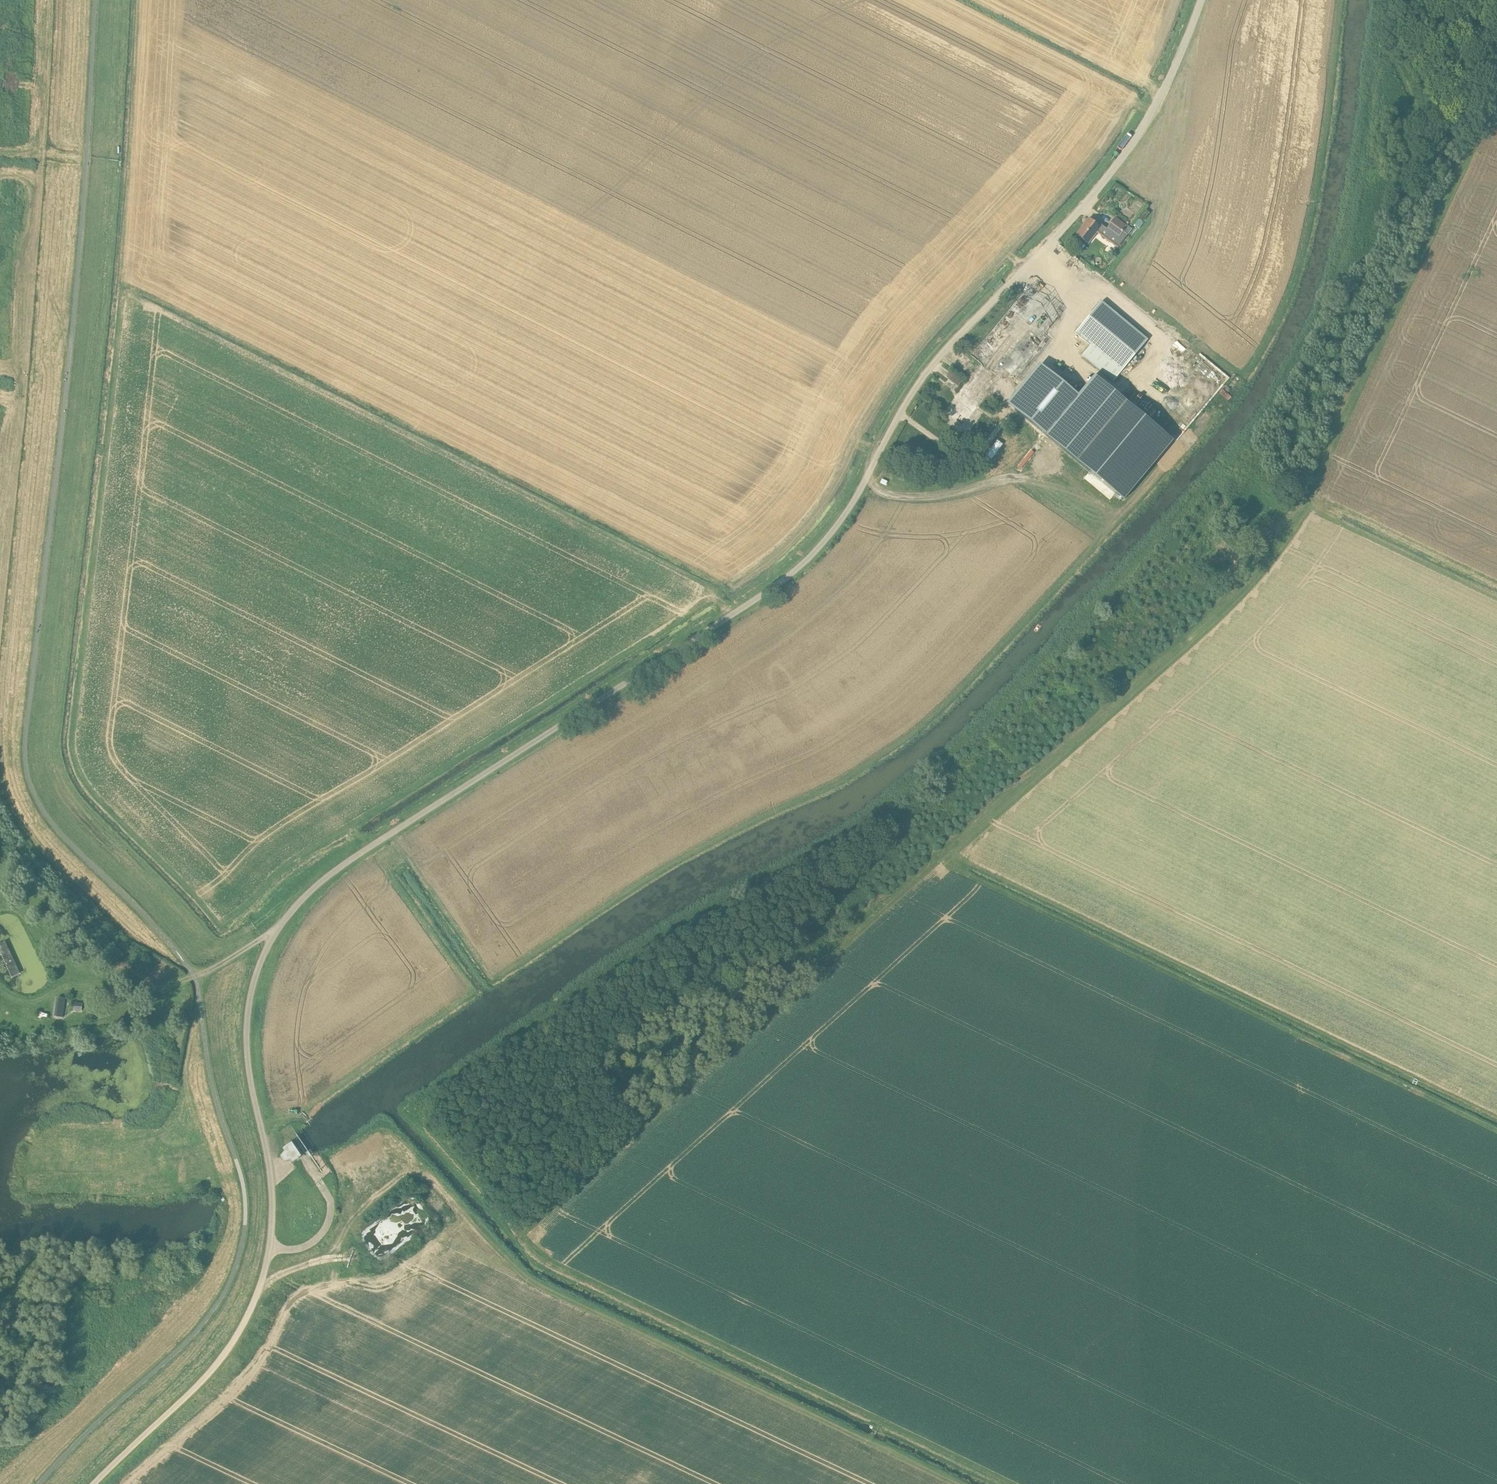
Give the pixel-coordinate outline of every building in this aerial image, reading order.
[(1088,244),(1097,232),(1117,248),(1128,234),(1123,231),(1127,226),(1124,224),(1116,218),(1107,229),(1102,225),(1100,228),(1089,218),(1076,234),(1088,244)] [(1137,219),(1133,224),(1139,228),(1143,223),(1137,219)] [(1101,302),(1076,332),(1091,345),(1086,351),(1083,355),(1114,381),(1148,340),(1101,301),(1101,302)] [(1056,364),(1014,415),(1121,501),(1215,386),(1153,338),(1101,400),(1056,364)] [(946,377),(958,387),(962,381),(950,372),(946,377)] [(0,945),(0,953),(11,979),(20,975),(5,943),(0,945)] [(57,998),(54,1017),(62,1019),(65,999),(57,998)] [(284,1156),(279,1160),(281,1161),(283,1165),(283,1166),(289,1164),(291,1167),(300,1161),(291,1147),(282,1153),(284,1156)]
